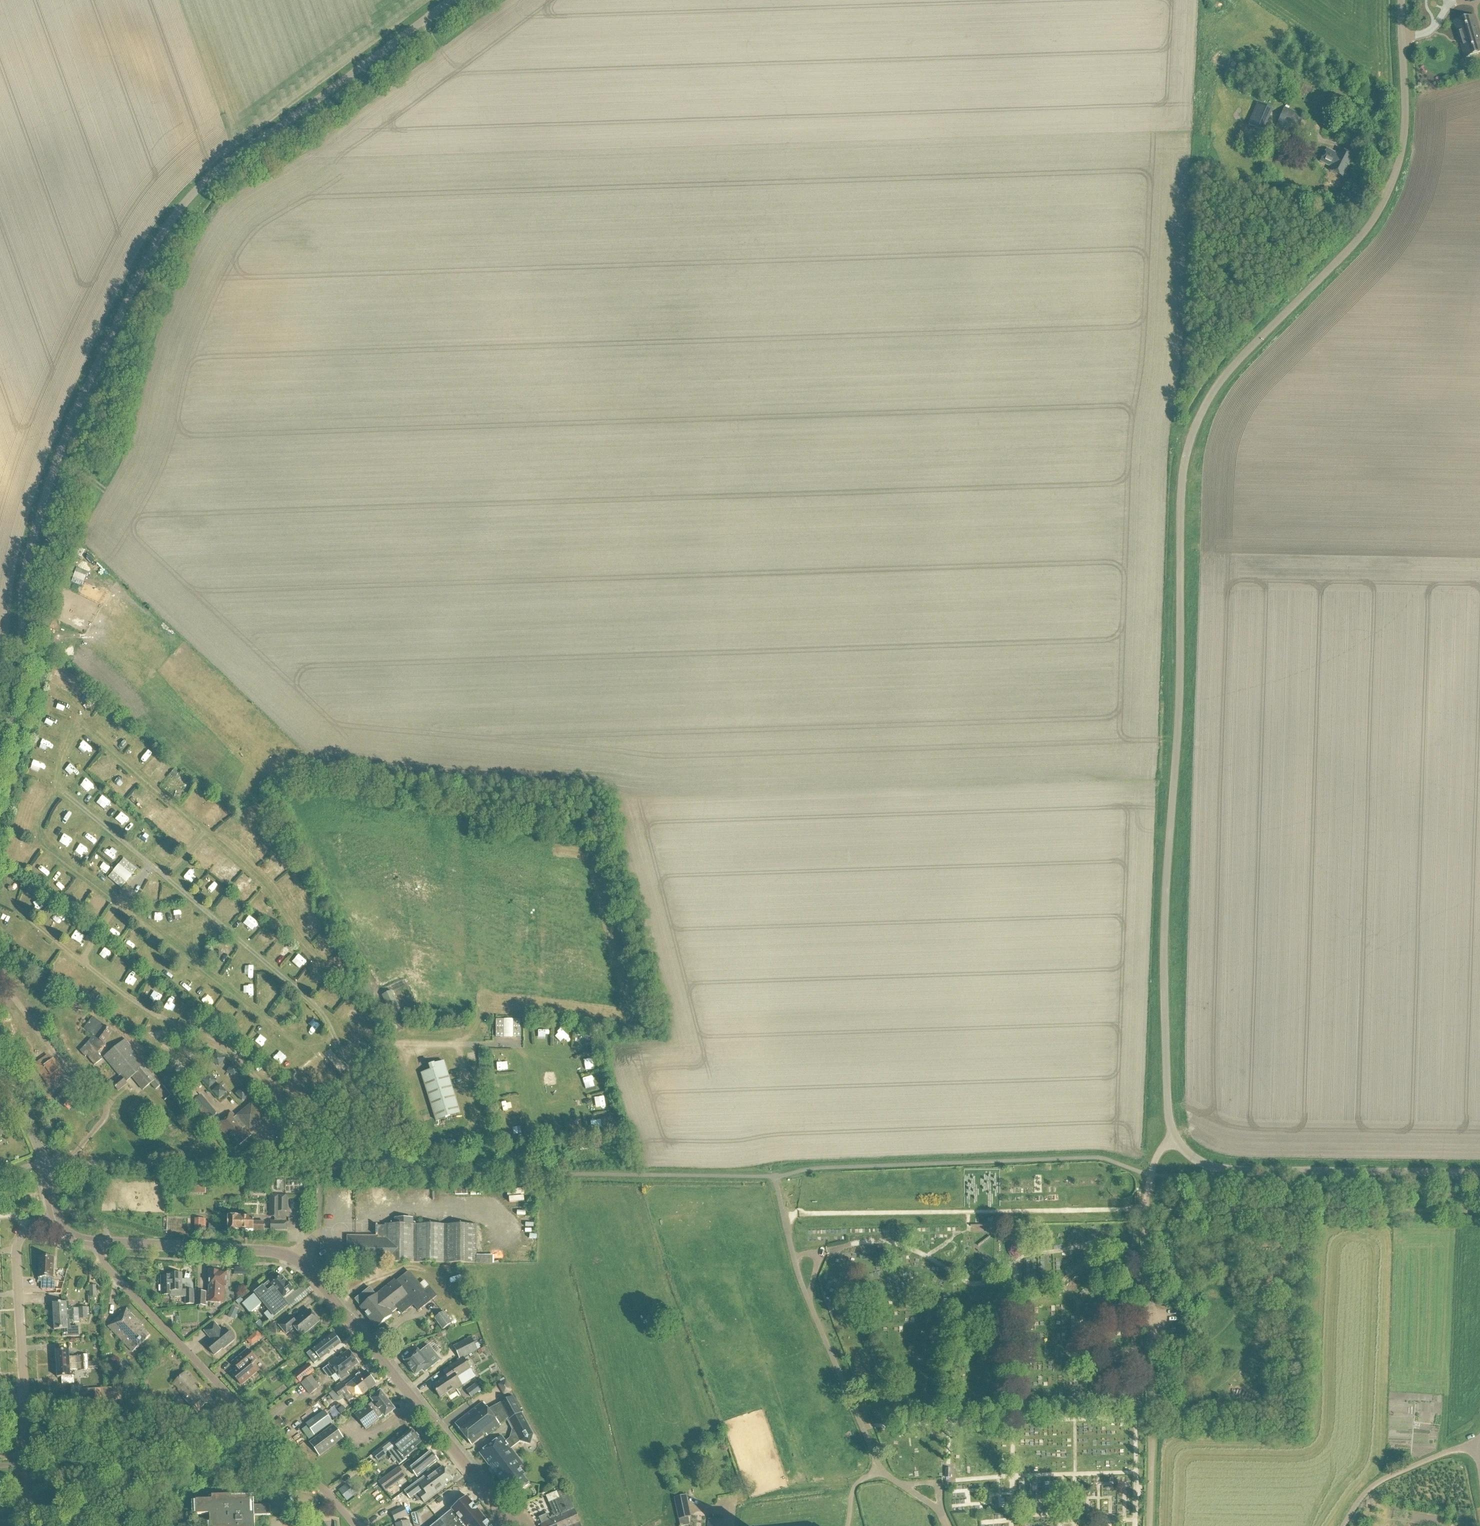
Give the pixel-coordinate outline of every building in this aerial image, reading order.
[(1468,61),(1479,58),(1479,32),(1477,20),(1457,25),(1468,61)] [(1280,112),(1260,102),(1247,126),(1268,138),(1280,112)] [(1284,108),(1275,128),(1295,137),(1304,117),(1284,108)] [(1338,156),(1327,150),(1321,163),(1331,168),(1330,171),(1344,177),(1353,158),(1340,152),(1338,156)] [(54,673),(50,680),(72,691),(76,684),(54,673)] [(137,759),(144,752),(136,745),(129,752),(137,759)] [(151,775),(165,759),(158,753),(144,768),(151,775)] [(108,780),(118,766),(112,762),(102,775),(108,780)] [(118,792),(125,797),(137,784),(130,778),(118,792)] [(42,804),(43,798),(28,794),(26,800),(42,804)] [(150,794),(137,808),(144,814),(156,800),(150,794)] [(216,801),(203,814),(209,820),(222,808),(216,801)] [(242,810),(243,816),(263,811),(262,805),(242,810)] [(157,825),(163,830),(177,814),(171,809),(157,825)] [(31,832),(33,825),(16,819),(14,826),(31,832)] [(185,844),(195,832),(188,826),(178,838),(185,844)] [(13,835),(7,857),(15,859),(21,837),(13,835)] [(209,870),(222,854),(215,848),(201,863),(209,870)] [(124,859),(109,878),(121,889),(137,869),(124,859)] [(216,873),(229,884),(241,870),(235,864),(226,874),(220,868),(216,873)] [(280,880),(286,887),(300,876),(294,869),(280,880)] [(149,901),(158,902),(160,882),(151,881),(149,901)] [(245,900),(257,888),(250,883),(239,895),(245,900)] [(81,904),(88,894),(83,890),(76,901),(81,904)] [(307,891),(291,898),(295,906),(311,899),(307,891)] [(222,912),(233,900),(228,895),(217,908),(222,912)] [(257,899),(251,905),(264,917),(270,912),(257,899)] [(100,901),(90,920),(97,924),(107,905),(100,901)] [(304,929),(318,919),(314,913),(300,923),(304,929)] [(51,914),(49,922),(72,926),(73,918),(51,914)] [(273,958),(287,945),(282,939),(268,952),(273,958)] [(214,945),(214,963),(222,963),(222,945),(214,945)] [(54,969),(71,972),(72,967),(56,963),(54,969)] [(129,980),(145,983),(147,977),(131,974),(129,980)] [(268,998),(267,976),(258,977),(259,999),(268,998)] [(332,982),(319,995),(325,1001),(338,988),(332,982)] [(365,982),(356,988),(365,1001),(374,995),(365,982)] [(392,992),(382,996),(392,1019),(402,1015),(392,992)] [(344,1017),(355,1003),(349,998),(338,1012),(344,1017)] [(297,1014),(294,1000),(289,1001),(292,1015),(297,1014)] [(361,1032),(371,1021),(365,1016),(355,1027),(361,1032)] [(496,1021),(496,1038),(521,1038),(521,1021),(496,1021)] [(155,1029),(146,1035),(150,1042),(159,1037),(155,1029)] [(94,1034),(84,1046),(102,1060),(101,1062),(121,1077),(132,1063),(94,1034)] [(166,1057),(169,1052),(160,1046),(156,1051),(166,1057)] [(50,1053),(34,1063),(48,1085),(64,1075),(50,1053)] [(220,1068),(225,1059),(216,1053),(210,1062),(220,1068)] [(322,1085),(335,1073),(322,1060),(310,1072),(322,1085)] [(437,1122),(461,1114),(445,1062),(430,1067),(432,1071),(422,1074),(437,1122)] [(236,1079),(242,1070),(232,1064),(226,1073),(236,1079)] [(209,1089),(218,1082),(211,1074),(203,1081),(209,1089)] [(600,1077),(588,1079),(589,1089),(601,1087),(600,1077)] [(122,1078),(114,1086),(119,1090),(127,1082),(122,1078)] [(181,1093),(206,1123),(217,1114),(201,1095),(199,1098),(193,1091),(200,1085),(196,1081),(190,1086),(189,1085),(181,1093)] [(219,1100),(228,1093),(220,1085),(212,1092),(219,1100)] [(243,1102),(251,1095),(244,1087),(235,1094),(243,1102)] [(68,1095),(64,1107),(71,1109),(75,1097),(68,1095)] [(252,1104),(236,1117),(232,1113),(218,1124),(226,1133),(228,1131),(240,1146),(251,1136),(244,1128),(246,1127),(250,1132),(265,1119),(252,1104)] [(188,1181),(187,1194),(206,1195),(206,1182),(188,1181)] [(288,1223),(286,1223),(286,1217),(282,1218),(282,1212),(288,1212),(287,1197),(270,1197),(271,1218),(276,1218),(276,1223),(272,1223),(272,1231),(288,1231),(288,1223)] [(229,1218),(229,1232),(254,1232),(254,1231),(264,1232),(265,1222),(254,1222),(254,1218),(229,1218)] [(412,1224),(412,1218),(395,1218),(395,1224),(385,1224),(385,1237),(362,1237),(362,1233),(355,1233),(355,1237),(348,1237),(348,1262),(476,1263),(477,1225),(412,1224)] [(195,1220),(195,1235),(206,1235),(206,1220),(195,1220)] [(55,1283),(53,1283),(54,1259),(40,1258),(39,1282),(43,1283),(42,1290),(55,1290),(55,1283)] [(227,1273),(210,1272),(209,1293),(197,1293),(197,1307),(206,1307),(206,1302),(225,1303),(225,1288),(227,1288),(227,1273)] [(425,1292),(409,1272),(397,1282),(396,1281),(377,1297),(370,1288),(356,1300),(361,1307),(360,1308),(377,1329),(393,1315),(392,1314),(397,1309),(402,1315),(414,1306),(418,1311),(437,1297),(430,1288),(425,1292)] [(169,1276),(161,1277),(162,1296),(170,1296),(170,1298),(185,1298),(185,1291),(183,1291),(182,1275),(169,1275),(169,1276)] [(264,1315),(269,1322),(288,1307),(282,1300),(294,1290),(294,1289),(293,1287),(289,1282),(287,1282),(282,1276),(271,1285),(269,1283),(261,1290),(256,1294),(242,1305),(250,1315),(263,1305),(268,1312),(264,1315)] [(194,1291),(185,1291),(185,1298),(186,1306),(195,1306),(194,1291)] [(69,1303),(54,1304),(54,1317),(67,1317),(74,1316),(74,1309),(69,1310),(69,1303)] [(227,1318),(234,1321),(239,1311),(232,1307),(227,1318)] [(140,1322),(127,1309),(108,1327),(133,1352),(150,1336),(138,1324),(140,1322)] [(320,1322),(310,1311),(300,1319),(299,1318),(295,1321),(290,1316),(279,1326),(287,1335),(294,1329),(302,1337),(320,1322)] [(434,1319),(443,1330),(452,1323),(443,1312),(434,1319)] [(67,1317),(54,1317),(55,1331),(64,1330),(64,1337),(80,1336),(79,1327),(70,1328),(70,1324),(75,1324),(74,1316),(67,1317)] [(222,1331),(215,1323),(205,1331),(212,1340),(206,1345),(215,1356),(223,1349),(224,1350),(235,1340),(225,1328),(222,1331)] [(257,1332),(247,1341),(251,1346),(262,1338),(257,1332)] [(341,1344),(333,1334),(313,1350),(321,1360),(341,1344)] [(472,1338),(453,1347),(460,1360),(463,1358),(478,1351),(475,1345),(472,1338)] [(429,1347),(421,1353),(418,1350),(404,1361),(416,1376),(424,1369),(426,1372),(432,1367),(427,1361),(435,1355),(429,1347)] [(257,1360),(248,1350),(233,1363),(238,1368),(231,1373),(242,1385),(259,1371),(253,1363),(257,1360)] [(56,1351),(57,1365),(70,1364),(88,1363),(88,1356),(80,1356),(80,1357),(70,1358),(69,1351),(56,1351)] [(325,1368),(322,1370),(328,1378),(330,1377),(331,1378),(337,1374),(342,1380),(349,1375),(347,1373),(359,1364),(349,1351),(337,1360),(336,1359),(329,1365),(325,1368)] [(446,1377),(432,1387),(441,1399),(449,1393),(450,1394),(462,1386),(461,1385),(457,1378),(470,1369),(463,1359),(460,1361),(443,1372),(446,1377)] [(70,1364),(57,1365),(58,1378),(62,1378),(63,1385),(75,1384),(74,1377),(71,1377),(71,1370),(81,1370),(81,1371),(89,1370),(88,1363),(70,1364)] [(295,1377),(293,1378),(298,1384),(299,1383),(300,1384),(315,1372),(308,1364),(294,1375),(295,1377)] [(200,1385),(187,1371),(173,1385),(175,1387),(176,1386),(178,1388),(178,1390),(184,1397),(198,1413),(210,1401),(197,1388),(200,1385)] [(343,1384),(334,1391),(329,1395),(335,1402),(337,1402),(339,1402),(341,1402),(345,1399),(350,1406),(377,1386),(366,1372),(346,1388),(343,1384)] [(301,1384),(310,1395),(320,1387),(311,1376),(301,1384)] [(466,1388),(471,1397),(481,1391),(477,1382),(466,1388)] [(395,1410),(381,1391),(371,1399),(374,1403),(369,1406),(368,1405),(355,1416),(367,1430),(379,1420),(379,1419),(383,1416),(385,1418),(395,1410)] [(500,1426),(507,1421),(520,1413),(511,1398),(500,1405),(488,1411),(482,1404),(455,1425),(472,1446),(486,1435),(487,1436),(500,1426)] [(340,1404),(336,1408),(341,1415),(346,1411),(343,1407),(343,1408),(340,1404)] [(341,1415),(336,1408),(335,1407),(326,1413),(324,1411),(306,1424),(308,1427),(302,1431),(309,1440),(342,1416),(341,1415)] [(166,1418),(165,1424),(182,1426),(183,1411),(174,1410),(173,1419),(166,1418)] [(520,1413),(507,1421),(510,1422),(514,1430),(511,1439),(506,1443),(502,1437),(480,1454),(501,1482),(504,1479),(509,1486),(510,1485),(517,1494),(529,1485),(523,1476),(524,1475),(519,1468),(523,1465),(511,1449),(520,1442),(531,1445),(533,1435),(520,1413)] [(275,1422),(271,1426),(276,1432),(281,1428),(275,1422)] [(309,1444),(319,1458),(344,1439),(334,1426),(309,1444)] [(397,1442),(387,1451),(392,1457),(390,1458),(394,1463),(396,1462),(399,1466),(407,1460),(406,1459),(417,1449),(416,1448),(422,1443),(412,1430),(397,1442)] [(381,1448),(373,1455),(378,1462),(387,1455),(386,1454),(385,1452),(381,1448)] [(438,1462),(430,1452),(410,1468),(415,1475),(423,1468),(426,1472),(438,1462)] [(399,1468),(378,1483),(385,1492),(406,1477),(399,1468)] [(452,1480),(443,1468),(431,1477),(429,1474),(405,1492),(410,1500),(415,1496),(418,1502),(422,1499),(425,1504),(447,1487),(445,1485),(452,1480)] [(339,1491),(347,1502),(355,1495),(347,1485),(339,1491)] [(573,1525),(580,1523),(566,1490),(547,1498),(556,1519),(545,1524),(545,1525),(573,1525)] [(254,1495),(232,1496),(212,1497),(212,1500),(196,1501),(197,1516),(210,1515),(210,1524),(208,1524),(208,1525),(255,1525),(255,1516),(271,1515),(270,1506),(254,1506),(254,1495)] [(687,1496),(674,1498),(678,1520),(691,1517),(687,1496)] [(467,1498),(433,1525),(493,1525),(467,1498)] [(404,1507),(391,1513),(395,1522),(408,1517),(404,1507)] [(411,1514),(412,1516),(414,1524),(414,1525),(420,1525),(419,1523),(418,1515),(417,1513),(411,1514)]
